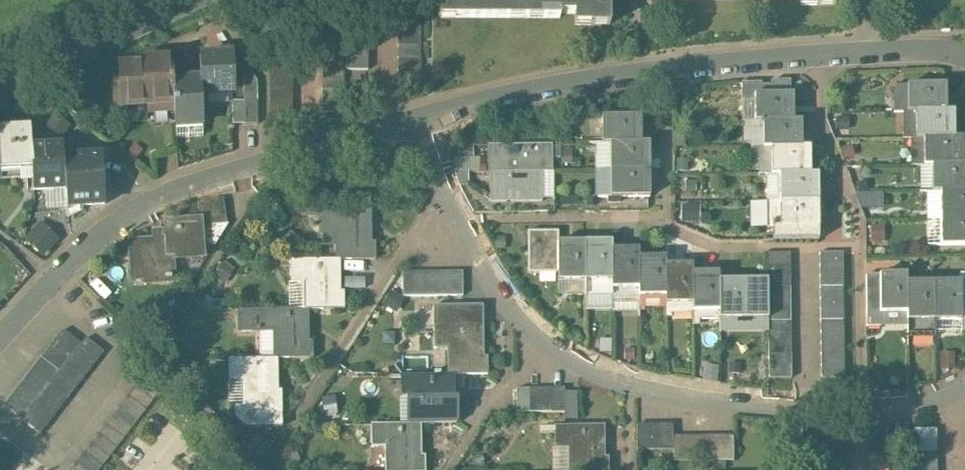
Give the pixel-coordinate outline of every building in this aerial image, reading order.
[(440,20),(558,19),(558,14),(574,13),(574,26),(609,26),(609,2),(616,2),(616,0),(440,0),(440,20)] [(422,12),(400,12),(400,23),(422,23),(422,12)] [(369,23),(345,23),(345,35),(369,35),(369,23)] [(422,23),(400,23),(400,35),(422,35),(422,23)] [(369,35),(345,35),(345,47),(369,47),(369,35)] [(422,35),(400,35),(400,47),(422,47),(422,35)] [(369,47),(345,47),(345,52),(345,59),(369,59),(369,47)] [(422,47),(400,47),(400,59),(422,58),(422,47)] [(293,55),(271,55),(271,67),(293,67),(293,55)] [(234,58),(201,59),(202,83),(203,93),(235,92),(234,58)] [(422,58),(400,59),(400,71),(422,71),(422,58)] [(369,59),(345,59),(345,67),(345,70),(369,70),(369,59)] [(174,61),(146,62),(146,66),(147,105),(176,104),(175,84),(174,61)] [(147,105),(146,66),(120,66),(122,106),(147,105)] [(293,67),(271,67),(271,79),(293,80),(293,67)] [(345,67),(324,67),(323,79),(345,79),(345,70),(345,67)] [(422,71),(400,71),(400,82),(422,82),(422,71)] [(245,78),(244,102),(257,102),(257,82),(254,78),(245,78)] [(293,80),(271,79),(271,90),(293,91),(293,80)] [(323,79),(323,91),(345,91),(345,79),(323,79)] [(760,87),(759,84),(740,84),(741,122),(748,122),(754,122),(754,96),(788,96),(790,96),(790,82),(771,82),(771,87),(760,87)] [(202,83),(175,84),(176,113),(177,128),(178,127),(178,124),(202,123),(203,127),(204,127),(203,93),(202,83)] [(946,86),(906,87),(907,113),(915,113),(946,112),(946,111),(944,111),(944,98),(946,98),(946,86)] [(293,91),(271,90),(271,102),(293,102),(293,91)] [(788,96),(754,96),(754,122),(762,122),(793,122),(792,120),(791,120),(791,107),(793,107),(792,96),(790,96),(788,96)] [(244,102),(232,102),(233,127),(245,127),(244,102)] [(257,127),(257,102),(244,102),(245,127),(257,127)] [(293,102),(271,102),(271,113),(293,113),(293,102)] [(176,104),(147,105),(148,114),(176,113),(176,104)] [(954,125),(954,112),(946,112),(915,113),(916,140),(923,140),(954,140),(953,137),(952,137),(952,125),(954,125)] [(293,113),(271,113),(271,124),(292,124),(293,113)] [(640,118),(602,118),(602,145),(610,145),(640,144),(640,118)] [(754,122),(748,122),(749,150),(761,149),(762,149),(762,122),(754,122)] [(793,122),(762,122),(762,149),(801,149),(801,147),(799,146),(799,134),(801,134),(801,122),(793,122)] [(0,128),(0,165),(0,170),(33,169),(31,149),(31,127),(0,128)] [(954,140),(923,140),(924,166),(932,166),(962,165),(962,164),(961,164),(961,151),(962,151),(962,140),(954,140)] [(640,144),(610,145),(610,172),(649,171),(649,144),(640,144)] [(549,146),(490,146),(490,173),(542,173),(550,172),(549,146)] [(63,147),(31,149),(33,169),(34,190),(64,189),(65,189),(64,159),(63,147)] [(456,167),(477,174),(483,155),(462,149),(456,167)] [(762,149),(761,149),(760,176),(779,176),(809,176),(809,174),(808,174),(807,161),(809,161),(809,149),(801,149),(762,149)] [(101,156),(64,159),(65,189),(64,189),(65,211),(67,211),(67,207),(105,205),(101,156)] [(932,166),(932,192),(940,192),(964,192),(964,165),(962,165),(932,166)] [(649,198),(649,171),(610,172),(611,199),(649,198)] [(542,203),(542,173),(490,173),(490,203),(542,203)] [(817,188),(817,176),(809,176),(779,176),(780,203),(817,203),(817,200),(816,201),(816,188),(817,188)] [(940,192),(941,220),(964,220),(964,192),(940,192)] [(223,199),(208,202),(209,203),(197,205),(199,221),(203,220),(203,233),(213,232),(214,228),(228,225),(223,199)] [(817,203),(780,203),(780,230),(818,229),(818,227),(816,227),(816,215),(817,215),(817,203)] [(683,221),(697,221),(697,206),(684,205),(683,221)] [(370,212),(320,212),(320,235),(334,235),(335,262),(338,262),(374,261),(374,244),(365,244),(365,217),(370,217),(370,212)] [(44,256),(61,238),(42,220),(25,238),(44,256)] [(165,240),(129,241),(130,283),(134,283),(134,279),(161,278),(161,282),(176,281),(175,258),(204,257),(203,233),(203,220),(199,221),(164,222),(165,240)] [(941,220),(941,246),(964,246),(964,220),(941,220)] [(780,230),(773,230),(773,242),(818,241),(818,229),(780,230)] [(558,232),(527,232),(528,275),(558,274),(558,244),(558,243),(558,232)] [(558,243),(558,244),(558,274),(558,282),(585,282),(584,243),(558,243)] [(611,243),(584,243),(585,282),(585,294),(612,294),(612,250),(611,243)] [(638,250),(612,250),(612,294),(612,302),(639,302),(639,296),(638,258),(638,250)] [(841,253),(820,253),(820,266),(841,266),(841,253)] [(791,254),(767,254),(767,266),(791,266),(791,254)] [(665,266),(665,258),(638,258),(639,296),(665,296),(665,266)] [(335,262),(289,263),(290,284),(303,284),(303,311),(308,311),(343,310),(343,291),(335,291),(335,268),(339,267),(338,262),(335,262)] [(692,266),(665,266),(665,296),(666,304),(693,304),(692,274),(692,266)] [(791,266),(767,266),(767,278),(791,277),(791,266)] [(841,266),(820,266),(820,277),(842,277),(841,266)] [(416,272),(403,273),(403,297),(416,297),(416,272)] [(428,297),(428,272),(416,272),(416,297),(428,297)] [(440,297),(440,272),(428,272),(428,297),(440,297)] [(450,297),(450,272),(440,272),(440,297),(450,297)] [(462,297),(462,272),(450,272),(450,297),(462,297)] [(719,274),(692,274),(693,304),(693,312),(720,311),(719,282),(719,274)] [(880,276),(866,276),(867,329),(881,328),(881,315),(880,276)] [(906,276),(895,276),(882,276),(880,276),(881,315),(907,314),(907,309),(906,283),(906,276)] [(791,277),(767,278),(768,288),(791,288),(791,277)] [(842,277),(820,277),(820,287),(842,287),(842,277)] [(766,282),(719,282),(720,311),(720,320),(767,320),(766,282)] [(923,283),(923,285),(910,285),(909,283),(906,283),(907,309),(907,314),(907,336),(934,336),(934,321),(934,283),(923,283)] [(949,283),(949,285),(936,285),(936,283),(934,283),(934,321),(961,321),(961,283),(949,283)] [(842,287),(820,287),(820,298),(842,298),(842,287)] [(791,298),(791,288),(768,288),(768,299),(791,298)] [(791,310),(791,298),(768,299),(768,310),(791,310)] [(842,309),(842,298),(820,298),(820,310),(842,309)] [(484,306),(445,306),(445,326),(485,326),(484,306)] [(842,321),(842,309),(820,310),(820,321),(842,321)] [(791,321),(791,310),(768,310),(768,321),(791,321)] [(259,311),(236,311),(236,334),(258,334),(259,311)] [(303,311),(259,311),(258,334),(272,334),(272,360),(278,360),(313,360),(312,342),(304,342),(303,316),(308,316),(308,311),(303,311)] [(791,321),(768,321),(768,333),(791,332),(791,321)] [(842,321),(820,321),(821,332),(842,332),(842,321)] [(445,326),(435,326),(435,349),(448,349),(448,377),(453,377),(489,376),(489,358),(481,359),(480,332),(485,332),(485,326),(445,326)] [(82,344),(63,330),(56,339),(75,353),(82,344)] [(792,344),(791,332),(768,333),(768,344),(792,344)] [(843,343),(842,332),(821,332),(821,344),(843,343)] [(61,372),(58,376),(76,390),(104,352),(86,338),(82,344),(75,353),(68,363),(61,372)] [(75,353),(56,339),(49,349),(68,363),(75,353)] [(843,354),(843,343),(821,344),(821,354),(843,354)] [(792,354),(792,344),(768,344),(768,355),(792,354)] [(68,363),(49,349),(42,358),(61,372),(68,363)] [(792,366),(792,354),(768,355),(769,366),(792,366)] [(843,365),(843,354),(821,354),(821,366),(843,365)] [(42,358),(41,357),(33,368),(53,382),(58,376),(61,372),(42,358)] [(272,360),(228,360),(228,383),(242,382),(242,407),(242,410),(282,409),(282,392),(278,392),(278,360),(272,360)] [(843,377),(843,365),(821,366),(821,378),(843,377)] [(792,366),(769,366),(769,378),(792,378),(792,366)] [(53,382),(33,368),(26,378),(46,392),(53,382)] [(31,412),(23,422),(41,436),(76,390),(58,376),(53,382),(46,392),(39,401),(31,412)] [(448,377),(403,377),(403,399),(417,399),(417,427),(421,427),(457,427),(457,407),(449,407),(448,382),(453,382),(453,377),(448,377)] [(46,392),(26,378),(19,387),(39,401),(46,392)] [(72,469),(102,469),(161,392),(143,378),(72,469)] [(39,401),(19,387),(11,397),(31,412),(39,401)] [(529,414),(529,389),(517,389),(517,414),(529,414)] [(541,389),(529,389),(529,414),(541,414),(541,389)] [(552,389),(541,389),(541,414),(553,414),(552,389)] [(566,414),(565,389),(552,389),(553,414),(566,414)] [(31,412),(11,397),(4,407),(23,422),(31,412)] [(282,409),(242,410),(242,407),(234,407),(234,419),(245,429),(282,428),(282,409)] [(651,425),(638,425),(638,451),(651,450),(651,425)] [(663,425),(651,425),(651,450),(663,450),(663,425)] [(674,425),(663,425),(663,450),(675,449),(674,439),(674,438),(674,425)] [(557,427),(557,449),(570,449),(570,469),(611,469),(610,458),(606,458),(606,431),(606,426),(557,427)] [(372,428),(372,448),(386,448),(387,469),(427,469),(427,456),(417,456),(417,431),(421,431),(421,427),(417,427),(372,428)] [(914,429),(914,469),(937,469),(937,428),(914,429)] [(687,437),(674,438),(675,449),(675,462),(687,462),(687,437)] [(698,461),(698,437),(687,437),(687,462),(698,461)] [(709,461),(709,437),(698,437),(698,461),(709,461)] [(720,461),(720,437),(709,437),(709,461),(720,461)] [(733,460),(733,437),(720,437),(720,461),(733,460)]
